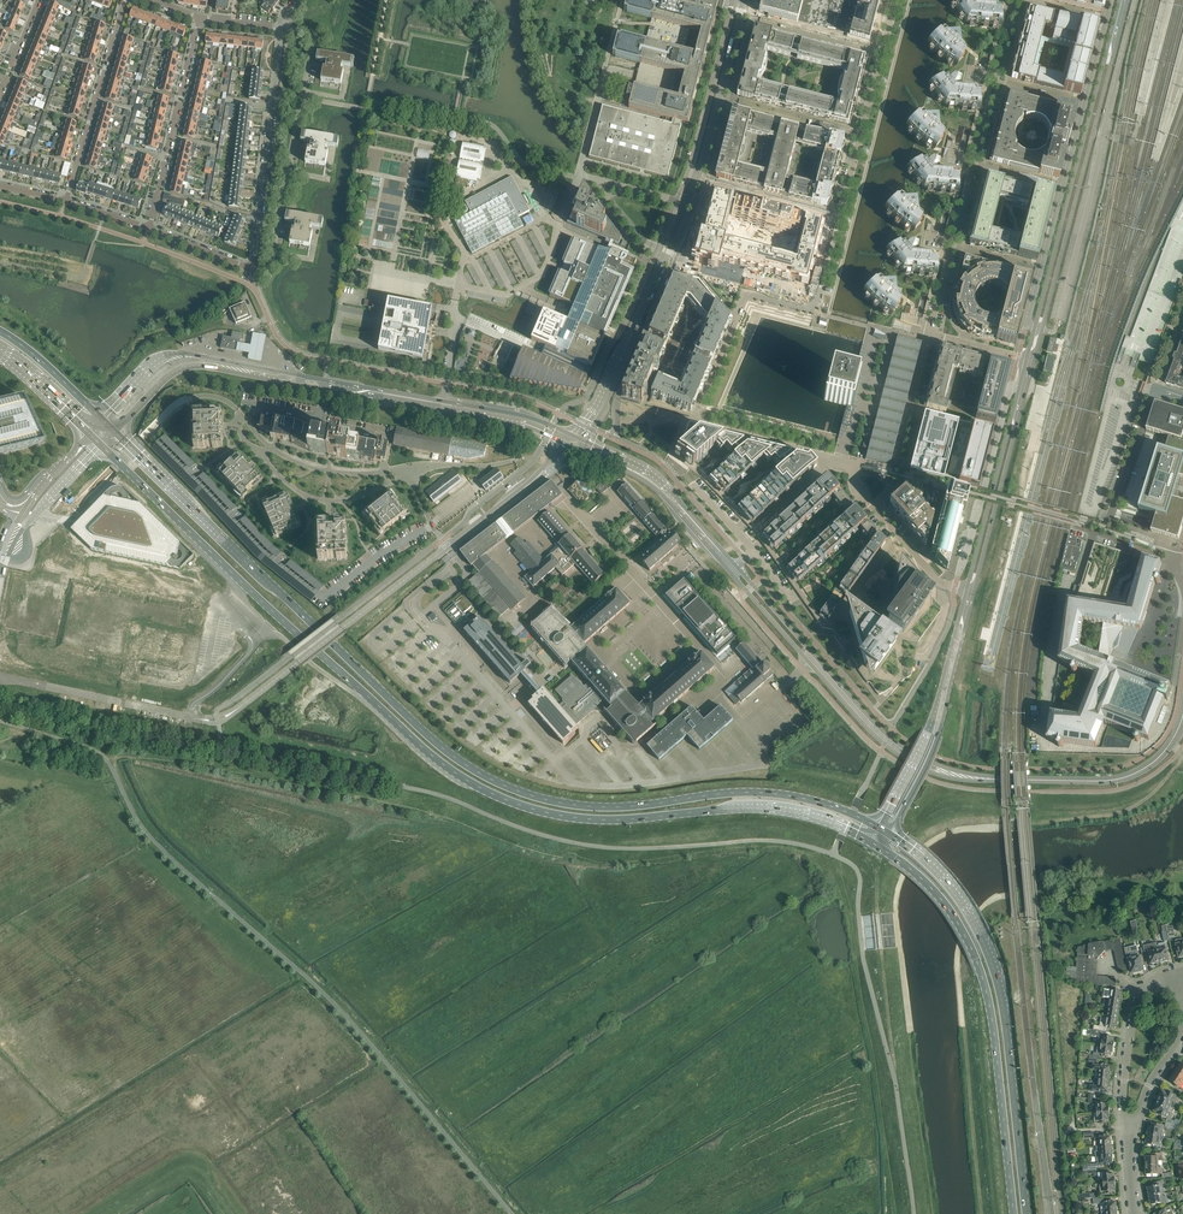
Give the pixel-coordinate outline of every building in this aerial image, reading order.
[(103,6),(109,8),(112,0),(111,0),(105,0),(103,6)] [(218,0),(216,10),(228,12),(230,2),(230,0),(218,0)] [(277,4),(272,0),(266,0),(261,7),(269,12),(271,9),(273,10),(277,4)] [(672,124),(667,123),(602,106),(597,126),(596,128),(595,135),(594,137),(590,154),(589,157),(602,161),(620,165),(640,170),(645,172),(663,176),(667,177),(672,161),(673,161),(677,143),(676,143),(682,121),(688,123),(693,103),(692,102),(698,78),(700,78),(705,58),(704,58),(710,33),(711,34),(716,15),(716,14),(721,15),(723,7),(724,7),(724,6),(725,6),(726,6),(726,5),(726,4),(726,3),(725,3),(724,2),(725,2),(726,2),(727,2),(727,1),(727,0),(627,0),(624,10),(627,11),(627,12),(652,18),(645,43),(621,36),(621,37),(618,36),(613,55),(616,56),(640,63),(638,72),(636,79),(635,83),(630,82),(626,98),(631,100),(629,108),(669,118),(673,119),(672,124)] [(759,12),(797,22),(849,36),(852,25),(855,16),(855,13),(857,7),(859,0),(762,0),(759,10),(759,11),(759,12)] [(849,36),(869,41),(879,2),(880,0),(859,0),(857,7),(855,13),(855,16),(852,25),(849,36)] [(953,4),(967,22),(998,26),(1001,15),(1001,10),(997,10),(995,4),(975,2),(977,0),(957,0),(955,1),(953,4)] [(1085,9),(1095,11),(1102,13),(1105,0),(1053,0),(1085,9)] [(16,2),(13,8),(21,11),(22,8),(23,9),(24,5),(16,2)] [(50,2),(47,8),(60,13),(61,10),(58,9),(59,6),(50,2)] [(13,8),(10,15),(19,18),(20,15),(19,14),(21,11),(13,8)] [(47,8),(45,14),(54,18),(57,19),(59,16),(60,13),(47,8)] [(133,8),(130,16),(136,19),(139,11),(133,8)] [(1012,77),(1011,77),(1040,85),(1043,86),(1047,73),(1044,72),(1033,70),(1041,38),(1044,27),(1050,28),(1054,29),(1055,27),(1058,19),(1057,19),(1057,17),(1053,15),(1029,9),(1029,10),(1026,20),(1026,22),(1020,43),(1020,44),(1015,65),(1014,67),(1012,77)] [(136,19),(135,22),(136,23),(138,23),(140,20),(143,21),(146,13),(139,11),(136,19)] [(146,13),(143,21),(150,24),(153,16),(146,13)] [(6,14),(4,20),(8,21),(15,25),(16,22),(17,22),(19,18),(10,15),(7,14),(7,15),(6,14)] [(45,14),(42,20),(52,24),(54,18),(45,14)] [(1094,15),(1092,22),(1099,24),(1101,16),(1094,15)] [(66,16),(64,22),(66,23),(70,24),(72,25),(73,25),(75,19),(74,19),(68,17),(66,16)] [(153,16),(150,24),(157,26),(160,18),(153,16)] [(1047,73),(1043,86),(1077,94),(1079,95),(1080,95),(1086,74),(1087,69),(1098,27),(1091,25),(1057,17),(1057,19),(1058,19),(1055,27),(1054,29),(1055,29),(1052,40),(1051,40),(1051,41),(1074,47),(1066,78),(1047,73)] [(160,18),(157,26),(163,29),(166,21),(160,18)] [(42,20),(40,26),(49,30),(51,27),(54,28),(55,25),(52,24),(42,20)] [(15,25),(8,21),(5,28),(13,32),(15,28),(14,27),(15,25)] [(166,21),(163,29),(170,31),(173,23),(166,21)] [(91,24),(90,27),(103,31),(105,24),(95,22),(94,25),(91,24)] [(170,31),(169,35),(174,37),(175,37),(180,26),(173,23),(170,31)] [(40,26),(37,32),(50,37),(51,34),(48,33),(49,30),(40,26)] [(180,26),(175,37),(177,38),(182,40),(183,37),(186,29),(180,26)] [(90,27),(89,30),(92,31),(91,34),(101,37),(103,31),(90,27)] [(865,56),(802,40),(800,47),(793,46),(795,38),(755,28),(737,95),(777,106),(779,98),(786,100),(784,108),(848,124),(848,123),(851,124),(855,108),(852,107),(853,104),(856,105),(863,77),(860,76),(861,73),(864,74),(868,58),(865,57),(865,56)] [(37,32),(35,38),(44,42),(46,39),(49,40),(50,37),(37,32)] [(940,34),(931,47),(937,53),(938,54),(946,60),(954,65),(964,55),(965,50),(962,47),(960,47),(960,46),(960,39),(956,36),(952,36),(948,37),(948,36),(947,35),(944,32),(943,32),(943,33),(940,34)] [(87,37),(86,40),(99,43),(101,37),(91,34),(88,33),(87,37)] [(213,43),(214,35),(207,34),(205,42),(206,42),(206,45),(212,46),(213,43)] [(214,35),(213,43),(220,44),(221,35),(214,35)] [(221,35),(220,44),(227,45),(228,36),(221,35)] [(124,36),(122,42),(135,45),(137,46),(137,43),(133,42),(134,38),(124,36)] [(228,36),(227,45),(234,46),(235,37),(228,36)] [(235,37),(234,46),(241,46),(242,38),(235,37)] [(35,38),(32,44),(45,49),(46,47),(43,45),(44,42),(35,38)] [(242,38),(241,46),(248,47),(249,39),(242,38)] [(249,39),(248,47),(252,48),(252,52),(253,52),(255,52),(255,48),(256,40),(249,39)] [(86,40),(86,43),(89,43),(88,47),(98,50),(99,43),(86,40)] [(256,40),(255,48),(262,49),(264,41),(256,40)] [(122,42),(120,48),(130,51),(131,47),(134,48),(135,45),(122,42)] [(32,44),(30,50),(39,54),(41,51),(44,52),(45,49),(32,44)] [(84,49),(83,52),(96,56),(98,50),(88,47),(87,50),(84,49)] [(120,48),(118,54),(131,58),(132,55),(129,54),(130,51),(120,48)] [(30,50),(27,56),(40,61),(41,59),(38,57),(39,54),(30,50)] [(82,52),(80,58),(84,60),(94,62),(96,56),(83,52),(82,52)] [(165,55),(164,58),(177,61),(179,55),(169,52),(168,56),(165,55)] [(317,67),(314,85),(340,91),(340,89),(341,84),(344,72),(341,71),(342,66),(351,67),(353,68),(354,60),(353,60),(320,54),(320,53),(318,53),(318,54),(316,60),(316,61),(318,61),(324,62),(327,63),(326,68),(323,68),(317,67)] [(118,54),(116,60),(126,63),(127,60),(131,61),(131,58),(118,54)] [(27,56),(25,62),(34,66),(36,63),(39,64),(40,61),(27,56)] [(159,57),(159,60),(162,60),(161,64),(163,64),(166,65),(176,67),(177,61),(164,58),(159,57)] [(116,60),(115,67),(128,71),(129,68),(125,67),(126,63),(116,60)] [(201,60),(200,66),(213,69),(214,67),(210,66),(211,62),(201,60)] [(25,62),(22,68),(35,73),(36,71),(33,70),(34,66),(25,62)] [(78,67),(78,70),(91,74),(93,67),(83,64),(82,68),(78,67)] [(162,68),(161,71),(174,74),(176,67),(166,65),(163,64),(162,68)] [(200,66),(198,73),(208,75),(209,72),(212,72),(213,69),(200,66)] [(115,67),(113,73),(123,76),(126,77),(128,71),(115,67)] [(22,68),(20,74),(29,78),(31,75),(35,77),(36,74),(35,73),(22,68)] [(78,70),(77,73),(80,73),(79,77),(89,80),(91,74),(78,70)] [(53,81),(55,75),(46,71),(43,77),(53,81)] [(161,71),(161,74),(164,74),(163,78),(173,80),(174,74),(161,71)] [(113,73),(111,79),(124,83),(125,80),(126,77),(123,76),(113,73)] [(198,73),(197,79),(207,81),(211,82),(212,76),(208,75),(198,73)] [(74,79),(73,82),(74,82),(87,86),(89,80),(79,77),(78,80),(75,79),(74,79)] [(160,77),(158,83),(171,87),(173,80),(163,78),(160,77)] [(934,84),(931,87),(945,105),(977,108),(980,98),(979,93),(976,93),(974,87),(954,85),(954,84),(961,79),(954,77),(950,80),(951,80),(948,78),(944,79),(943,77),(942,78),(938,79),(934,84)] [(18,79),(15,85),(28,90),(29,88),(30,88),(31,84),(28,83),(21,80),(18,79)] [(111,79),(109,85),(119,88),(120,85),(123,86),(124,83),(111,79)] [(197,79),(195,85),(205,88),(208,88),(210,82),(207,81),(197,79)] [(73,82),(74,83),(73,85),(74,85),(76,86),(75,90),(85,92),(87,86),(74,82),(73,82)] [(158,83),(158,86),(161,87),(160,91),(170,93),(171,87),(158,83)] [(227,93),(228,86),(218,84),(217,90),(220,91),(222,92),(227,93)] [(15,85),(13,91),(23,95),(26,96),(27,93),(28,90),(15,85)] [(109,85),(107,92),(120,96),(121,93),(118,92),(119,88),(109,85)] [(195,85),(194,92),(207,95),(208,92),(204,91),(205,88),(195,85)] [(70,92),(69,94),(70,95),(83,99),(85,92),(75,90),(74,93),(71,92),(70,92)] [(13,91),(11,97),(23,102),(24,100),(21,98),(23,95),(13,91)] [(107,92),(105,99),(115,101),(116,97),(120,98),(120,96),(107,92)] [(194,92),(192,98),(202,100),(205,101),(207,95),(194,92)] [(1026,98),(1026,97),(1010,93),(1008,98),(1006,98),(995,142),(991,155),(993,156),(992,161),(1001,164),(1008,165),(1011,165),(1011,166),(1035,172),(1035,171),(1036,172),(1038,173),(1038,172),(1039,173),(1059,179),(1065,152),(1065,151),(1064,152),(1063,152),(1067,136),(1068,137),(1069,138),(1069,137),(1070,137),(1076,110),(1057,105),(1056,106),(1056,105),(1053,105),(1052,105),(1052,104),(1028,98),(1028,99),(1026,98)] [(70,95),(69,98),(73,99),(72,102),(81,105),(83,99),(70,95)] [(154,98),(153,101),(167,104),(169,98),(158,95),(158,99),(154,98)] [(11,97),(8,103),(18,107),(19,104),(22,105),(23,102),(11,97)] [(192,98),(191,104),(204,107),(205,105),(205,101),(202,100),(192,98)] [(148,100),(146,106),(152,108),(156,108),(166,111),(167,104),(153,101),(148,100)] [(42,103),(36,101),(34,107),(42,110),(45,104),(42,103)] [(68,105),(68,108),(80,111),(81,105),(72,102),(71,105),(68,105)] [(8,103),(6,109),(18,114),(19,115),(20,112),(19,112),(16,110),(18,107),(8,103)] [(104,103),(102,110),(115,113),(116,111),(113,110),(114,106),(104,103)] [(227,103),(226,106),(230,107),(229,110),(229,113),(228,117),(228,118),(234,119),(236,105),(227,103)] [(135,107),(134,110),(138,111),(141,112),(142,112),(143,105),(138,104),(136,104),(135,107)] [(191,104),(189,111),(202,114),(206,115),(208,109),(204,108),(204,107),(191,104)] [(241,105),(240,113),(251,114),(252,107),(241,105)] [(67,107),(66,110),(69,111),(68,115),(78,118),(80,111),(68,108),(67,107)] [(152,108),(151,114),(164,117),(166,111),(156,108),(152,108)] [(6,109),(3,115),(13,119),(16,120),(17,117),(18,114),(6,109)] [(102,110),(100,116),(110,119),(110,118),(111,115),(114,116),(115,113),(102,110)] [(737,164),(737,162),(740,158),(743,154),(745,149),(745,144),(745,139),(745,134),(745,132),(776,140),(776,139),(777,139),(778,136),(777,136),(781,123),(780,123),(781,122),(736,110),(733,110),(716,178),(719,178),(763,190),(763,189),(764,189),(767,176),(768,176),(768,173),(767,173),(767,172),(737,164)] [(189,111),(188,117),(198,119),(201,120),(204,121),(205,121),(206,121),(208,115),(206,115),(202,114),(189,111)] [(149,113),(148,117),(149,118),(151,118),(151,120),(153,121),(163,123),(164,117),(151,114),(150,114),(149,113)] [(240,113),(240,120),(250,121),(250,120),(251,114),(240,113)] [(2,118),(1,121),(13,126),(15,127),(16,127),(17,125),(16,124),(11,122),(13,119),(3,115),(2,118)] [(918,117),(910,129),(916,136),(924,143),(932,148),(943,137),(943,138),(944,133),(940,130),(939,130),(939,128),(938,121),(935,119),(931,119),(926,119),(926,118),(925,118),(922,115),(921,115),(918,117)] [(33,126),(35,121),(31,119),(23,116),(21,122),(28,125),(33,127),(33,126)] [(100,116),(98,122),(111,126),(112,123),(113,120),(110,119),(100,116)] [(188,117),(186,123),(196,126),(199,126),(202,127),(204,121),(201,120),(198,119),(188,117)] [(62,122),(61,125),(74,129),(76,122),(66,119),(65,123),(62,122)] [(240,120),(239,127),(249,129),(250,121),(240,120)] [(0,123),(0,128),(8,131),(9,128),(12,129),(13,126),(1,121),(0,123)] [(149,124),(148,127),(161,130),(163,123),(153,121),(152,124),(149,124)] [(98,122),(97,128),(106,131),(107,128),(111,129),(111,126),(98,122)] [(776,140),(767,172),(767,173),(768,173),(768,176),(767,176),(764,189),(763,189),(763,190),(782,195),(782,194),(781,194),(785,180),(784,180),(785,178),(786,178),(787,177),(795,145),(795,144),(794,143),(795,141),(798,127),(799,127),(781,122),(780,123),(781,123),(777,136),(778,136),(777,139),(776,139),(776,140)] [(186,123),(185,130),(198,133),(199,130),(199,126),(196,126),(186,123)] [(28,125),(26,132),(34,134),(36,128),(33,127),(28,125)] [(73,135),(74,129),(61,125),(61,128),(64,129),(63,132),(73,135)] [(148,127),(147,133),(150,134),(160,136),(161,130),(148,127)] [(239,127),(238,135),(248,136),(249,129),(239,127)] [(782,194),(782,195),(827,206),(831,189),(840,155),(844,138),(799,127),(798,127),(795,141),(794,143),(795,144),(795,145),(825,152),(824,154),(821,158),(819,163),(817,168),(816,172),(816,177),(817,182),(817,185),(787,177),(786,178),(785,178),(784,180),(785,180),(781,194),(782,194)] [(8,138),(9,137),(11,132),(8,131),(0,128),(0,135),(8,138)] [(97,128),(95,135),(108,138),(109,136),(105,135),(106,131),(97,128)] [(185,130),(183,136),(193,139),(194,135),(197,136),(198,133),(185,130)] [(42,140),(44,133),(37,131),(35,137),(39,139),(42,140)] [(71,141),(73,135),(63,132),(62,135),(59,135),(58,137),(71,141)] [(302,147),(298,166),(324,171),(325,171),(326,166),(328,152),(326,152),(327,146),(336,148),(337,148),(338,148),(339,140),(338,140),(337,139),(310,134),(304,133),(302,133),(301,141),(303,141),(309,142),(311,143),(310,149),(308,148),(302,147)] [(146,136),(145,139),(158,142),(160,136),(150,134),(149,137),(146,136)] [(3,144),(4,140),(7,141),(8,138),(0,135),(0,142),(3,144)] [(95,135),(93,141),(103,144),(104,140),(107,141),(108,138),(95,135)] [(125,142),(124,144),(129,145),(133,146),(135,140),(139,141),(143,142),(142,146),(145,146),(157,149),(158,142),(145,139),(143,139),(140,138),(139,138),(132,136),(130,136),(127,135),(125,142)] [(238,135),(237,142),(247,143),(248,136),(238,135)] [(71,141),(58,137),(56,137),(55,140),(60,141),(59,145),(69,147),(71,141)] [(123,143),(119,142),(115,140),(113,147),(116,148),(121,149),(123,143)] [(93,141),(91,147),(104,151),(107,152),(113,154),(113,152),(110,151),(108,150),(108,149),(105,148),(106,145),(103,144),(93,141)] [(180,142),(179,145),(181,146),(180,148),(193,151),(196,151),(197,145),(192,143),(182,141),(180,142)] [(477,181),(484,145),(463,141),(456,177),(477,181)] [(237,142),(236,149),(246,150),(247,143),(237,142)] [(67,154),(69,147),(59,145),(58,148),(55,147),(54,150),(67,154)] [(91,147),(89,153),(99,156),(100,153),(103,154),(104,151),(91,147)] [(206,147),(204,153),(209,155),(215,156),(216,150),(211,148),(206,147)] [(180,148),(179,154),(189,156),(194,158),(196,151),(193,151),(180,148)] [(417,158),(430,159),(431,149),(418,148),(417,158)] [(236,149),(235,156),(246,157),(246,150),(236,149)] [(54,150),(52,156),(65,160),(67,154),(54,150)] [(89,153),(87,160),(100,163),(106,165),(107,162),(104,161),(105,158),(102,157),(99,156),(89,153)] [(137,160),(150,164),(152,158),(142,154),(141,158),(138,157),(137,160)] [(179,154),(177,160),(190,163),(191,160),(188,160),(189,156),(179,154)] [(235,156),(234,163),(245,165),(246,157),(235,156)] [(0,168),(0,171),(6,172),(8,163),(4,162),(5,159),(2,158),(2,161),(0,168)] [(8,163),(6,172),(13,173),(15,164),(16,161),(9,160),(8,163)] [(87,160),(86,166),(95,169),(97,165),(100,166),(100,163),(87,160)] [(148,170),(150,164),(137,160),(136,163),(139,164),(138,167),(148,170)] [(177,160),(176,167),(186,169),(187,166),(190,166),(190,163),(177,160)] [(917,162),(910,170),(924,187),(956,191),(956,190),(958,181),(958,176),(954,175),(953,170),(932,167),(940,161),(933,160),(929,163),(927,160),(923,161),(922,160),(921,160),(917,162)] [(61,175),(67,176),(71,164),(64,162),(61,175)] [(234,163),(233,171),(244,172),(245,165),(234,163)] [(15,164),(13,173),(19,175),(21,166),(15,164)] [(28,167),(26,177),(33,178),(35,169),(35,166),(34,166),(32,165),(29,165),(28,167)] [(21,166),(19,175),(26,177),(28,167),(21,166)] [(133,172),(146,176),(148,170),(138,167),(137,170),(134,169),(133,172)] [(176,167),(174,173),(187,176),(188,173),(185,172),(186,169),(176,167)] [(35,169),(33,178),(39,180),(41,170),(35,169)] [(41,170),(39,180),(46,181),(48,172),(41,170)] [(233,171),(233,178),(243,179),(244,172),(233,171)] [(48,172),(46,181),(52,183),(55,173),(48,172)] [(144,183),(146,176),(133,172),(132,175),(135,176),(134,180),(144,183)] [(55,173),(52,183),(59,184),(61,175),(55,173)] [(174,173),(173,179),(183,182),(186,182),(187,183),(188,179),(187,179),(187,176),(174,173)] [(1015,256),(1019,238),(989,230),(997,197),(1028,205),(1032,187),(986,175),(968,244),(1015,256)] [(530,211),(512,177),(465,201),(471,213),(454,222),(471,254),(523,226),(518,217),(530,211)] [(233,178),(232,185),(242,186),(243,179),(233,178)] [(173,179),(171,186),(184,189),(185,186),(182,185),(183,182),(173,179)] [(1050,188),(1056,189),(1058,182),(1052,180),(1050,188)] [(87,192),(93,194),(96,185),(90,183),(89,187),(86,194),(87,192)] [(76,191),(86,194),(89,187),(79,184),(76,191)] [(96,185),(93,194),(100,196),(103,187),(96,185)] [(232,187),(231,192),(241,194),(242,188),(242,186),(232,185),(232,187)] [(171,186),(170,192),(183,195),(184,189),(171,186)] [(100,196),(106,199),(109,189),(103,187),(100,196)] [(1035,188),(1017,256),(1037,261),(1055,193),(1035,188)] [(109,189),(106,199),(113,201),(116,191),(109,189)] [(113,201),(119,203),(122,193),(116,191),(113,201)] [(583,191),(575,211),(572,210),(573,211),(568,222),(618,244),(621,238),(598,207),(598,206),(597,208),(596,210),(594,209),(595,207),(594,205),(593,204),(592,205),(590,204),(591,201),(583,191)] [(231,192),(230,200),(240,201),(241,194),(231,192)] [(128,195),(122,193),(119,203),(125,205),(128,195)] [(169,202),(177,204),(179,199),(180,196),(165,193),(163,199),(169,201),(169,202)] [(712,193),(694,261),(718,267),(720,260),(751,268),(759,270),(807,282),(822,221),(712,193)] [(125,205),(132,207),(135,197),(128,195),(125,205)] [(141,200),(135,197),(132,207),(138,209),(141,200)] [(224,208),(224,206),(225,205),(213,199),(214,198),(210,198),(209,202),(224,208)] [(897,200),(888,212),(895,219),(903,225),(911,231),(921,220),(922,220),(923,216),(922,216),(919,213),(918,213),(917,211),(917,204),(913,201),(909,202),(905,202),(905,201),(901,198),(900,198),(897,200)] [(230,200),(229,207),(239,208),(240,201),(230,200)] [(1151,365),(1179,289),(1181,289),(1182,285),(1182,280),(1182,201),(1178,211),(1131,337),(1127,336),(1122,347),(1126,349),(1124,354),(1133,358),(1135,352),(1141,354),(1139,360),(1151,365)] [(462,216),(463,216),(464,216),(465,215),(466,215),(466,214),(467,213),(467,212),(468,211),(468,210),(468,209),(467,208),(467,207),(466,206),(466,205),(465,205),(464,204),(463,204),(462,204),(461,204),(460,205),(459,205),(458,206),(457,207),(457,208),(456,209),(456,210),(456,211),(457,212),(457,213),(458,214),(459,215),(460,215),(461,216),(462,216)] [(164,215),(171,218),(175,208),(168,206),(164,215)] [(171,218),(178,221),(182,211),(175,208),(171,218)] [(189,214),(182,211),(178,221),(185,224),(189,214)] [(286,228),(283,246),(309,251),(310,247),(312,236),(313,233),(310,232),(311,226),(320,228),(322,228),(323,220),(322,220),(296,215),(289,214),(287,213),(287,214),(285,221),(287,222),(293,223),(296,223),(295,229),(292,229),(286,228)] [(195,217),(189,214),(185,224),(191,226),(195,217)] [(236,215),(233,222),(243,226),(245,219),(236,215)] [(202,219),(195,217),(191,226),(198,229),(202,219)] [(209,222),(202,219),(198,229),(205,232),(209,222)] [(216,225),(209,222),(205,232),(212,234),(216,225)] [(240,233),(243,226),(233,222),(230,229),(240,233)] [(221,232),(223,228),(223,227),(216,225),(212,234),(219,237),(221,232)] [(230,229),(227,236),(237,240),(240,233),(230,229)] [(234,247),(237,240),(227,236),(225,243),(234,247)] [(567,355),(583,362),(587,364),(592,366),(604,338),(636,261),(611,251),(612,251),(610,255),(599,250),(574,239),(574,240),(564,264),(572,267),(570,272),(569,275),(561,272),(550,296),(550,295),(550,296),(574,306),(569,318),(568,322),(544,311),(531,340),(545,346),(556,351),(556,350),(567,355)] [(891,249),(888,252),(902,270),(934,274),(937,263),(937,261),(937,259),(933,258),(931,252),(911,250),(913,248),(918,244),(911,242),(908,245),(906,243),(901,244),(900,242),(900,243),(896,245),(891,249)] [(965,258),(962,269),(970,271),(970,273),(969,274),(967,276),(964,278),(962,281),(960,283),(959,286),(958,289),(957,291),(956,294),(956,296),(956,299),(955,302),(956,305),(956,308),(957,311),(958,314),(959,317),(960,319),(962,322),(964,324),(966,326),(968,328),(971,330),(973,332),(976,333),(979,334),(982,335),(985,336),(988,336),(991,336),(994,336),(997,336),(996,339),(1016,344),(1016,345),(1022,319),(1033,276),(965,258)] [(708,320),(695,352),(713,360),(720,344),(730,320),(698,284),(673,277),(649,332),(668,340),(686,298),(690,299),(703,314),(708,320)] [(875,282),(867,295),(873,301),(874,302),(881,308),(890,313),(900,303),(901,298),(898,295),(896,296),(896,294),(895,287),(892,284),(888,284),(883,285),(883,284),(879,281),(875,282)] [(381,336),(378,350),(422,359),(429,325),(430,321),(432,309),(400,302),(388,300),(386,313),(382,330),(381,336)] [(236,324),(251,317),(245,302),(229,309),(236,324)] [(583,362),(567,355),(556,350),(556,351),(545,346),(540,358),(523,350),(465,325),(461,336),(454,369),(460,370),(510,380),(580,393),(587,377),(582,375),(587,364),(583,362)] [(882,340),(885,335),(879,332),(876,330),(874,333),(873,336),(882,341),(882,340)] [(238,351),(240,344),(241,340),(243,340),(245,334),(233,332),(232,333),(231,337),(223,336),(220,348),(238,351)] [(846,405),(838,439),(858,444),(884,342),(882,341),(873,336),(865,332),(863,340),(854,377),(860,378),(852,407),(847,405),(846,405)] [(907,408),(905,406),(904,405),(920,343),(899,337),(868,457),(897,465),(897,464),(900,452),(908,454),(913,433),(918,415),(911,413),(907,408)] [(1050,338),(1047,351),(1053,353),(1056,340),(1050,338)] [(627,384),(622,396),(641,401),(665,346),(646,339),(627,384)] [(982,377),(987,359),(952,350),(946,348),(942,347),(926,406),(946,412),(957,371),(982,377)] [(1174,357),(1182,360),(1182,353),(1176,351),(1174,357)] [(1047,354),(1043,372),(1052,374),(1052,373),(1056,356),(1047,354)] [(1172,363),(1182,368),(1182,360),(1174,357),(1172,363)] [(679,389),(658,380),(651,395),(691,412),(711,366),(692,358),(679,389)] [(1010,365),(1009,365),(991,360),(975,418),(995,423),(1010,365)] [(1169,369),(1176,372),(1176,373),(1179,374),(1181,375),(1181,373),(1180,373),(1180,372),(1182,373),(1182,368),(1172,363),(1169,369)] [(1168,374),(1166,378),(1172,381),(1175,382),(1176,380),(1177,380),(1179,374),(1176,373),(1176,372),(1169,369),(1168,374)] [(831,371),(824,399),(841,404),(846,405),(847,405),(852,407),(860,378),(854,377),(831,371)] [(1171,385),(1175,386),(1181,388),(1182,383),(1182,378),(1182,376),(1182,374),(1181,373),(1181,375),(1179,374),(1177,380),(1176,380),(1175,382),(1172,381),(1171,385)] [(44,443),(23,397),(0,403),(0,455),(44,443)] [(1139,510),(1148,513),(1152,514),(1156,515),(1154,522),(1151,530),(1151,531),(1157,533),(1169,537),(1179,540),(1182,526),(1182,502),(1181,501),(1174,499),(1176,491),(1175,491),(1177,485),(1178,485),(1181,477),(1182,478),(1182,411),(1155,402),(1155,403),(1152,412),(1146,430),(1147,430),(1169,437),(1165,450),(1158,448),(1152,468),(1150,474),(1139,510)] [(203,412),(193,412),(193,414),(193,419),(195,419),(195,423),(193,423),(193,428),(195,428),(196,432),(193,432),(194,437),(194,438),(196,438),(196,441),(194,441),(194,442),(194,447),(194,448),(204,448),(204,447),(212,446),(213,448),(223,447),(223,446),(223,441),(222,440),(220,441),(220,437),(222,437),(222,436),(222,431),(222,427),(222,422),(220,422),(220,418),(222,418),(222,413),(222,411),(211,412),(211,413),(203,413),(203,412)] [(993,431),(974,425),(925,413),(922,422),(923,423),(911,470),(917,471),(916,472),(978,488),(993,431)] [(260,424),(259,427),(259,428),(264,432),(274,434),(273,438),(280,439),(279,443),(279,444),(280,445),(294,447),(297,449),(300,450),(303,452),(317,454),(319,454),(321,455),(327,456),(328,456),(333,457),(349,460),(350,460),(376,465),(377,460),(385,462),(385,459),(388,445),(389,442),(388,442),(378,440),(378,443),(377,445),(376,444),(343,438),(341,438),(342,435),(342,434),(332,432),(332,433),(331,436),(330,436),(317,433),(313,432),(296,424),(261,417),(260,424)] [(679,450),(676,453),(693,465),(695,463),(702,457),(706,453),(715,445),(717,443),(722,449),(724,448),(726,446),(731,451),(734,449),(736,447),(744,440),(689,426),(681,445),(683,447),(679,450)] [(395,437),(393,445),(449,455),(469,459),(485,456),(487,445),(452,438),(397,428),(396,432),(395,437)] [(712,475),(711,477),(712,477),(712,478),(724,491),(725,491),(726,491),(740,478),(744,475),(751,469),(755,465),(763,458),(765,456),(770,462),(772,460),(774,458),(779,464),(782,461),(784,460),(792,453),(750,442),(748,444),(744,447),(740,451),(738,453),(731,459),(726,463),(712,475)] [(222,466),(217,471),(225,479),(236,490),(243,498),(248,494),(246,492),(253,485),(261,477),(257,473),(255,474),(250,469),(248,468),(246,466),(241,461),(243,459),(239,454),(231,462),(224,468),(222,466)] [(742,505),(740,506),(754,521),(755,520),(774,503),(777,500),(785,494),(788,491),(796,484),(799,481),(807,474),(810,471),(814,468),(817,465),(810,457),(798,454),(798,455),(797,456),(796,456),(792,460),(788,464),(786,465),(782,468),(778,472),(775,475),(771,479),(768,481),(763,485),(761,488),(756,492),(742,505)] [(864,465),(863,469),(881,473),(882,470),(864,465)] [(496,469),(480,482),(486,491),(503,478),(496,469)] [(431,490),(428,493),(433,501),(437,498),(438,499),(462,481),(460,478),(458,480),(454,475),(456,473),(454,470),(430,489),(431,490)] [(764,533),(764,534),(765,534),(770,541),(769,541),(770,542),(770,541),(774,547),(774,548),(832,496),(848,514),(788,567),(788,568),(789,567),(794,574),(793,575),(794,576),(794,575),(798,580),(798,581),(798,582),(859,527),(872,542),(840,586),(841,586),(848,591),(848,592),(849,592),(881,548),(885,542),(881,538),(860,514),(855,509),(852,505),(833,483),(828,478),(827,477),(826,478),(821,482),(817,486),(818,486),(815,488),(808,494),(809,494),(806,496),(799,502),(800,502),(797,504),(790,510),(791,510),(788,512),(781,518),(782,518),(779,520),(776,522),(764,533)] [(594,492),(581,478),(568,490),(581,504),(594,492)] [(514,532),(563,495),(551,480),(503,518),(514,532)] [(602,482),(596,488),(601,494),(608,489),(602,482)] [(666,529),(626,483),(617,492),(656,537),(660,534),(663,537),(639,559),(649,571),(681,543),(671,531),(668,533),(667,533),(668,532),(666,530),(665,530),(666,529)] [(896,503),(892,507),(897,514),(898,515),(923,542),(926,545),(940,492),(906,483),(906,484),(904,491),(894,500),(896,503)] [(74,526),(71,529),(75,533),(92,549),(129,557),(167,565),(169,564),(169,565),(170,565),(171,566),(172,566),(173,567),(174,567),(175,567),(176,567),(177,567),(178,567),(179,567),(180,567),(180,568),(181,568),(187,563),(194,555),(180,542),(158,521),(140,503),(125,490),(124,489),(124,488),(123,488),(122,487),(121,487),(120,487),(119,487),(118,487),(116,487),(115,487),(114,487),(113,487),(112,488),(111,488),(111,489),(110,489),(109,490),(108,491),(102,497),(84,515),(74,526)] [(375,530),(379,535),(408,511),(404,506),(402,508),(389,492),(384,496),(386,498),(379,504),(371,510),(369,508),(364,512),(377,528),(375,530)] [(267,500),(262,503),(266,513),(272,527),(277,537),(283,535),(281,532),(290,528),(301,524),(298,518),(295,519),(293,513),(292,510),(290,508),(288,501),(290,500),(288,494),(278,499),(269,503),(267,500)] [(955,541),(962,514),(964,514),(968,499),(950,494),(950,495),(946,494),(931,551),(937,553),(936,557),(938,558),(938,559),(947,570),(955,541)] [(525,544),(519,537),(511,544),(517,551),(514,553),(530,572),(522,579),(526,584),(529,582),(533,587),(555,567),(562,575),(575,564),(593,584),(604,574),(549,511),(537,521),(560,546),(544,560),(527,541),(525,544)] [(502,518),(460,551),(471,566),(472,565),(486,554),(514,533),(514,532),(503,518),(502,518)] [(318,559),(347,558),(347,553),(345,553),(345,549),(346,549),(346,534),(344,534),(344,530),(346,530),(346,523),(333,524),(333,525),(330,525),(330,524),(317,524),(317,531),(319,531),(319,535),(317,535),(318,550),(320,550),(320,553),(318,554),(318,559)] [(1061,568),(1062,569),(1063,569),(1068,570),(1076,572),(1083,545),(1081,544),(1078,544),(1078,543),(1076,543),(1078,537),(1068,535),(1066,543),(1061,568)] [(1133,536),(1132,541),(1135,542),(1135,543),(1145,546),(1152,548),(1153,545),(1154,543),(1147,540),(1137,537),(1133,536)] [(1070,601),(1069,600),(1062,646),(1059,661),(1096,675),(1079,717),(1052,713),(1048,740),(1059,741),(1059,742),(1058,742),(1058,743),(1057,744),(1058,745),(1058,746),(1059,746),(1059,747),(1060,747),(1061,747),(1062,747),(1063,746),(1063,745),(1064,745),(1064,744),(1064,743),(1063,742),(1097,747),(1106,723),(1134,734),(1137,735),(1136,735),(1136,736),(1135,736),(1135,737),(1134,738),(1134,739),(1135,740),(1135,741),(1136,741),(1137,741),(1137,742),(1138,742),(1138,741),(1139,741),(1140,741),(1140,740),(1141,740),(1141,739),(1141,738),(1141,737),(1140,737),(1140,736),(1149,740),(1165,700),(1167,701),(1171,692),(1168,691),(1171,685),(1161,681),(1162,681),(1151,677),(1150,677),(1136,671),(1122,666),(1125,657),(1126,657),(1126,656),(1127,656),(1127,655),(1127,654),(1127,653),(1126,653),(1126,652),(1137,629),(1140,630),(1143,621),(1144,622),(1147,612),(1146,612),(1155,583),(1156,583),(1156,584),(1157,584),(1158,584),(1159,584),(1160,584),(1160,583),(1161,583),(1161,582),(1161,581),(1161,580),(1161,579),(1160,579),(1160,578),(1159,578),(1158,578),(1157,578),(1159,572),(1160,570),(1162,563),(1149,559),(1148,559),(1144,558),(1125,552),(1122,551),(1121,551),(1118,550),(1117,549),(1114,548),(1094,542),(1080,586),(1075,584),(1070,601)] [(479,572),(467,582),(471,586),(499,617),(510,607),(512,610),(525,598),(486,554),(472,565),(479,572)] [(889,613),(885,619),(888,621),(903,632),(909,624),(911,625),(915,620),(913,619),(915,616),(915,615),(917,617),(921,611),(919,610),(922,607),(924,608),(927,603),(926,601),(928,598),(930,599),(934,594),(924,587),(907,567),(900,560),(897,575),(896,582),(895,587),(894,590),(889,613)] [(771,670),(763,662),(762,663),(744,642),(697,589),(694,591),(684,580),(665,596),(709,645),(717,655),(730,643),(737,648),(735,649),(752,668),(733,684),(734,684),(725,692),(736,705),(740,701),(741,702),(774,674),(771,670)] [(530,698),(526,702),(531,707),(537,714),(543,721),(553,733),(559,739),(561,742),(563,744),(574,734),(572,733),(578,729),(578,728),(576,726),(580,721),(581,721),(600,705),(600,704),(605,700),(611,707),(606,712),(604,710),(603,710),(606,712),(632,741),(632,744),(636,744),(636,741),(653,727),(656,726),(656,725),(653,727),(650,723),(652,722),(715,667),(701,652),(695,656),(694,656),(687,661),(688,662),(651,696),(650,694),(643,701),(644,701),(638,706),(584,644),(630,603),(616,588),(570,628),(568,626),(568,625),(554,611),(553,611),(550,610),(552,607),(550,609),(533,624),(531,624),(531,628),(533,629),(564,664),(566,667),(565,664),(570,660),(571,661),(571,662),(589,682),(584,686),(581,683),(580,685),(572,676),(556,690),(563,699),(562,700),(563,702),(558,706),(543,689),(540,691),(537,694),(532,698),(531,699),(530,698)] [(850,602),(844,598),(847,607),(849,614),(861,651),(859,654),(858,655),(857,656),(858,656),(859,658),(860,658),(864,661),(865,665),(869,678),(874,672),(876,670),(877,671),(881,665),(880,664),(882,661),(884,662),(888,657),(886,656),(888,652),(890,653),(894,648),(892,647),(895,643),(897,645),(900,639),(895,635),(882,626),(875,621),(855,606),(850,602)] [(820,612),(820,613),(820,614),(828,619),(829,620),(829,619),(841,602),(830,599),(821,612),(820,612)] [(433,613),(429,617),(433,621),(437,617),(433,613)] [(479,617),(464,630),(510,683),(520,674),(537,694),(540,691),(523,672),(525,670),(531,665),(527,661),(522,666),(479,617)] [(921,636),(932,624),(927,619),(916,631),(921,636)] [(1066,675),(1058,696),(1065,699),(1074,677),(1066,675)] [(646,746),(659,761),(687,736),(699,750),(732,721),(720,707),(703,721),(701,718),(701,717),(701,716),(700,716),(699,716),(699,715),(699,714),(698,713),(697,713),(696,713),(691,707),(646,746)] [(930,781),(927,790),(932,792),(936,784),(930,781)] [(1169,924),(1166,925),(1169,938),(1175,937),(1173,926),(1169,927),(1169,924)] [(1120,938),(1110,941),(1112,949),(1115,951),(1122,950),(1120,938)] [(1075,982),(1097,984),(1098,984),(1099,976),(1096,974),(1097,956),(1102,951),(1105,951),(1103,942),(1100,943),(1100,942),(1078,947),(1078,948),(1076,948),(1075,951),(1078,951),(1076,968),(1068,968),(1067,978),(1075,978),(1075,982)] [(1158,942),(1156,943),(1160,962),(1164,961),(1168,961),(1168,960),(1169,960),(1167,953),(1168,953),(1167,949),(1166,949),(1165,944),(1165,942),(1158,944),(1158,942)] [(1153,943),(1143,946),(1144,952),(1148,951),(1149,953),(1148,954),(1149,957),(1150,957),(1151,964),(1152,963),(1152,964),(1156,963),(1156,962),(1160,962),(1156,943),(1153,943)] [(1130,947),(1125,948),(1127,959),(1129,968),(1129,970),(1131,970),(1132,972),(1133,972),(1133,973),(1142,971),(1142,970),(1143,970),(1141,963),(1142,962),(1141,956),(1139,956),(1138,950),(1131,952),(1130,947)] [(1102,998),(1105,998),(1122,1001),(1122,996),(1121,995),(1122,992),(1119,992),(1119,990),(1113,989),(1113,991),(1108,990),(1109,985),(1106,985),(1102,984),(1098,984),(1097,984),(1096,988),(1104,989),(1102,998)] [(1105,998),(1103,1007),(1109,1008),(1120,1010),(1122,1001),(1105,998)] [(1104,1013),(1103,1017),(1118,1019),(1120,1010),(1109,1008),(1108,1014),(1104,1013)] [(1118,1024),(1118,1019),(1103,1017),(1102,1016),(1100,1026),(1094,1025),(1094,1030),(1105,1032),(1106,1032),(1107,1028),(1113,1029),(1113,1027),(1116,1027),(1116,1024),(1118,1024)] [(1099,1040),(1098,1045),(1114,1047),(1114,1042),(1113,1042),(1114,1038),(1111,1038),(1111,1036),(1105,1035),(1105,1037),(1102,1037),(1099,1036),(1099,1037),(1099,1040)] [(1097,1053),(1100,1054),(1102,1054),(1102,1056),(1108,1057),(1108,1055),(1111,1055),(1112,1052),(1113,1052),(1114,1047),(1098,1045),(1097,1053)] [(1093,1064),(1092,1071),(1095,1071),(1099,1071),(1098,1079),(1110,1080),(1111,1071),(1110,1071),(1110,1066),(1108,1066),(1108,1064),(1102,1064),(1102,1065),(1093,1064)] [(1179,1087),(1180,1088),(1182,1083),(1182,1075),(1176,1070),(1169,1081),(1176,1085),(1175,1086),(1178,1088),(1179,1087)] [(1091,1086),(1091,1091),(1100,1092),(1100,1094),(1106,1094),(1106,1092),(1108,1093),(1108,1088),(1109,1088),(1110,1080),(1098,1079),(1095,1078),(1094,1086),(1091,1086)] [(1159,1095),(1157,1100),(1170,1106),(1172,1100),(1177,1102),(1180,1096),(1182,1098),(1182,1094),(1179,1092),(1177,1095),(1167,1091),(1167,1093),(1162,1091),(1160,1096),(1159,1095)] [(1175,1124),(1179,1126),(1180,1122),(1175,1121),(1170,1119),(1172,1114),(1168,1112),(1170,1106),(1157,1100),(1155,1106),(1156,1106),(1154,1111),(1158,1113),(1158,1114),(1167,1118),(1166,1122),(1167,1122),(1172,1123),(1175,1124)] [(1093,1102),(1093,1108),(1094,1113),(1098,1113),(1109,1112),(1109,1107),(1108,1107),(1108,1103),(1104,1104),(1104,1102),(1093,1102)] [(1098,1113),(1094,1113),(1094,1118),(1094,1121),(1100,1121),(1100,1123),(1106,1123),(1106,1121),(1109,1120),(1109,1117),(1110,1117),(1109,1112),(1098,1113)] [(1148,1130),(1147,1135),(1148,1135),(1160,1137),(1162,1137),(1163,1133),(1164,1125),(1152,1123),(1151,1127),(1149,1127),(1149,1131),(1148,1130)] [(1096,1141),(1096,1146),(1112,1145),(1112,1140),(1110,1141),(1110,1136),(1107,1137),(1107,1135),(1101,1135),(1101,1137),(1094,1138),(1095,1141),(1096,1141)] [(1146,1139),(1146,1143),(1147,1143),(1147,1144),(1148,1144),(1148,1145),(1151,1145),(1152,1144),(1155,1145),(1160,1146),(1160,1147),(1164,1148),(1165,1141),(1174,1142),(1175,1139),(1162,1138),(1162,1137),(1160,1137),(1148,1135),(1147,1139),(1146,1139)] [(1097,1152),(1095,1152),(1096,1156),(1113,1154),(1112,1145),(1096,1146),(1097,1152)] [(1149,1157),(1146,1157),(1146,1166),(1160,1166),(1160,1165),(1158,1165),(1158,1161),(1160,1161),(1160,1153),(1152,1153),(1152,1156),(1149,1157)] [(1113,1158),(1113,1154),(1096,1156),(1096,1161),(1098,1161),(1098,1165),(1088,1165),(1088,1170),(1091,1170),(1096,1170),(1096,1168),(1101,1168),(1101,1166),(1109,1165),(1109,1163),(1112,1163),(1112,1159),(1113,1158)] [(1148,1175),(1150,1175),(1151,1174),(1162,1174),(1162,1169),(1160,1169),(1160,1166),(1146,1166),(1146,1174),(1147,1174),(1148,1175)] [(1104,1183),(1115,1182),(1114,1174),(1110,1174),(1110,1172),(1099,1173),(1099,1179),(1103,1178),(1104,1183)] [(1104,1183),(1099,1184),(1100,1192),(1105,1192),(1105,1194),(1112,1193),(1111,1191),(1115,1191),(1114,1188),(1115,1188),(1115,1182),(1104,1183)] [(1148,1188),(1149,1196),(1163,1194),(1163,1193),(1165,1193),(1164,1188),(1163,1188),(1162,1185),(1161,1182),(1154,1183),(1154,1186),(1150,1187),(1151,1187),(1148,1188)] [(1164,1197),(1163,1194),(1149,1196),(1151,1205),(1152,1204),(1153,1205),(1155,1205),(1156,1204),(1167,1202),(1166,1196),(1164,1197)] [(1099,1198),(1093,1198),(1094,1204),(1101,1204),(1101,1212),(1106,1211),(1117,1211),(1117,1206),(1116,1206),(1115,1202),(1112,1202),(1112,1200),(1106,1201),(1106,1203),(1104,1203),(1103,1197),(1099,1198)] [(1171,1206),(1164,1208),(1165,1210),(1156,1213),(1174,1213),(1171,1206)]
